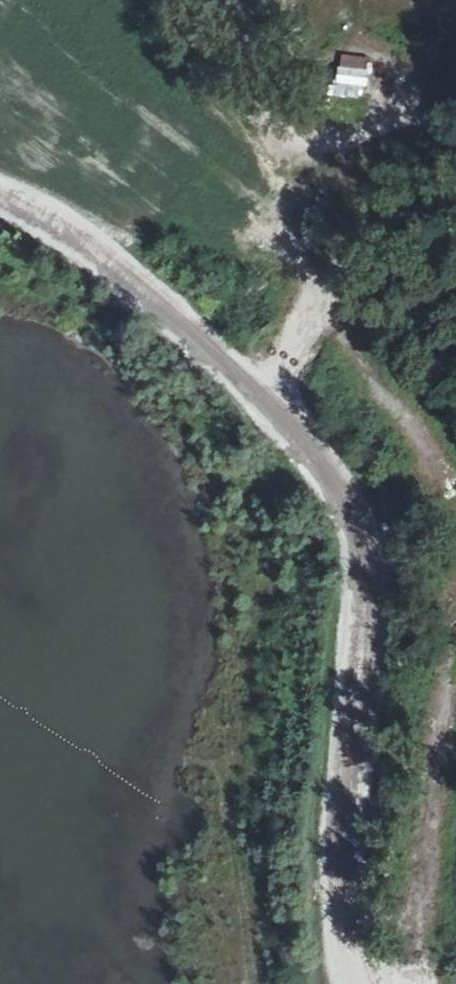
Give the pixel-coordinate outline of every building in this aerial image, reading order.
[(373,71),(345,67),(343,82),(370,86),(373,71)]
